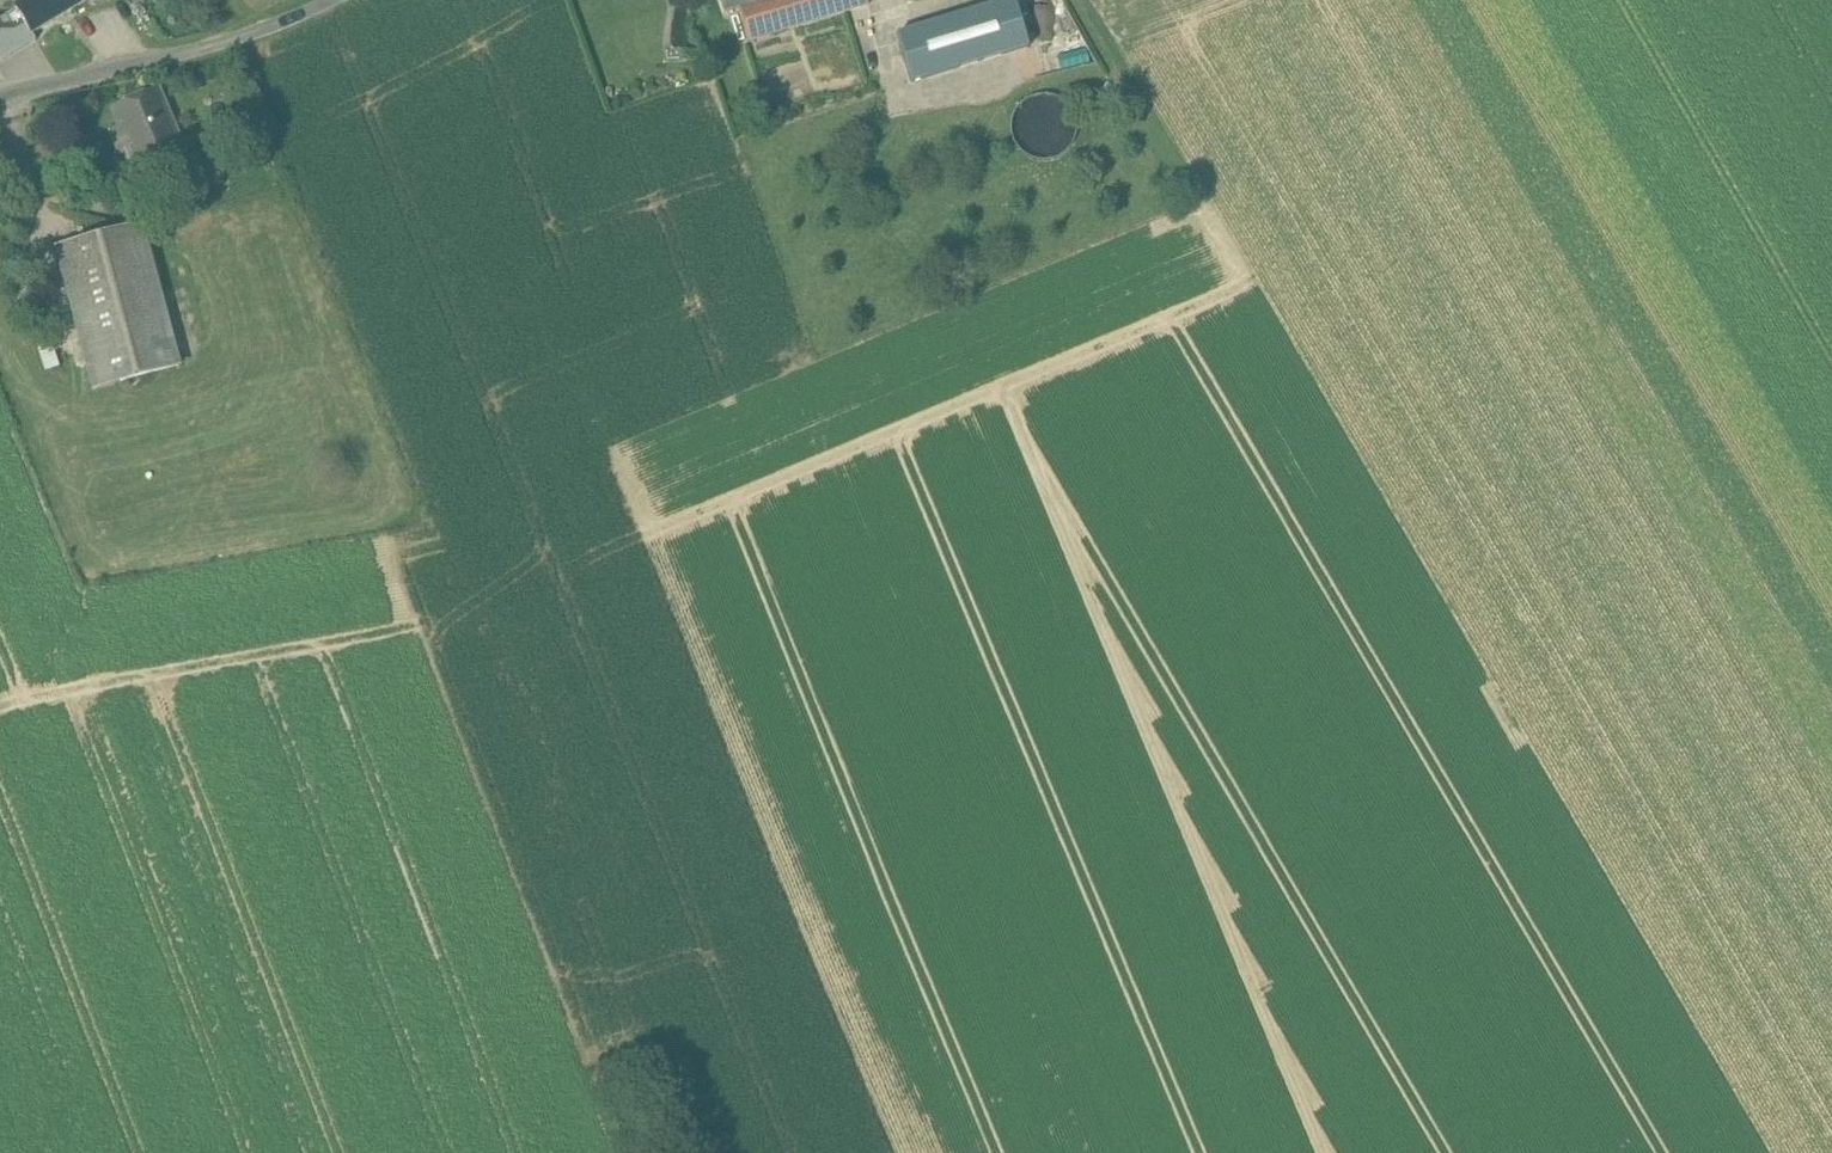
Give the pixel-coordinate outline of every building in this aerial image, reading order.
[(23,7),(22,6),(15,10),(30,35),(32,34),(89,0),(34,0),(23,7)] [(724,12),(739,8),(738,6),(754,2),(753,0),(720,0),(724,12)] [(738,6),(739,8),(749,41),(868,4),(866,0),(760,0),(754,2),(738,6)] [(897,34),(911,82),(1027,47),(1013,0),(1011,0),(897,34)] [(32,34),(30,35),(15,10),(0,19),(0,62),(36,40),(32,34)] [(157,90),(111,108),(118,126),(110,130),(116,144),(124,140),(135,167),(149,161),(155,177),(186,164),(157,90)] [(1074,140),(1076,127),(1074,115),(1066,104),(1056,97),(1043,95),(1031,97),(1020,105),(1013,115),(1011,128),(1014,140),(1021,151),(1031,158),(1044,160),(1056,157),(1067,150),(1074,140)] [(141,226),(103,236),(103,237),(56,249),(93,389),(178,366),(141,226)] [(41,371),(57,365),(48,341),(32,347),(41,371)]
